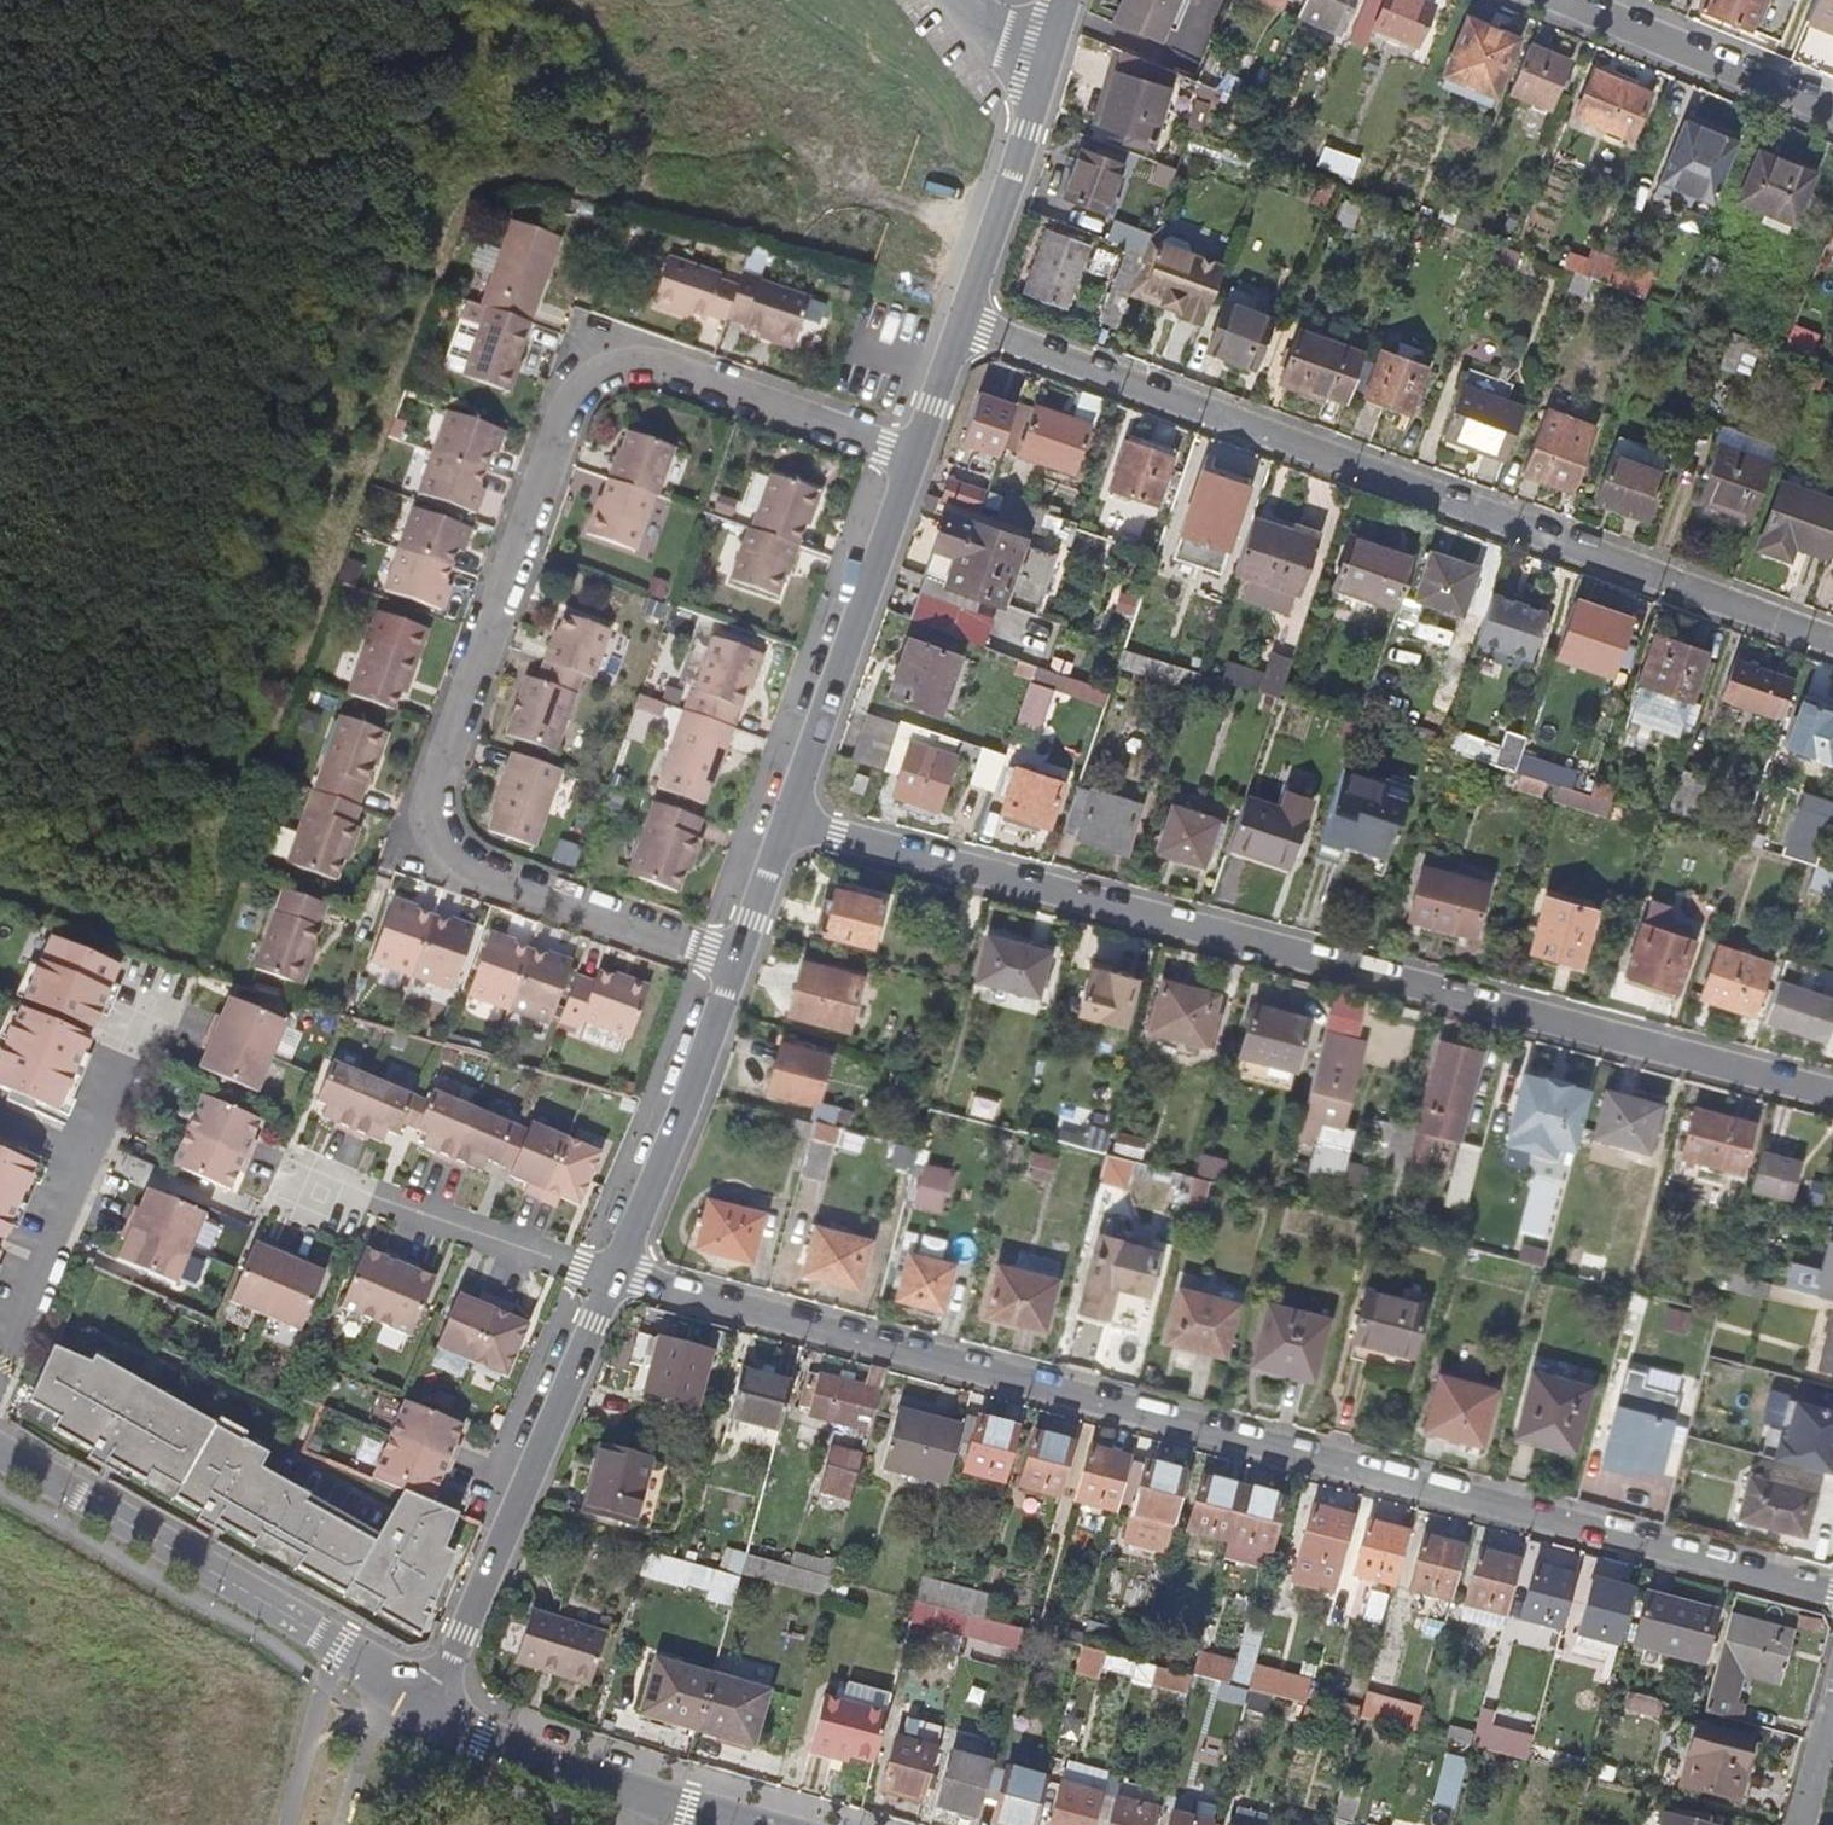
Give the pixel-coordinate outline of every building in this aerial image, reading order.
[(1114,25),(1164,46),(1183,0),(1124,0),(1114,25)] [(1301,13),(1339,29),(1352,0),(1306,0),(1301,13)] [(1422,0),(1368,0),(1359,22),(1419,46),(1436,6),(1422,0)] [(1702,8),(1772,37),(1789,0),(1706,0),(1702,8)] [(1806,23),(1832,34),(1832,0),(1816,0),(1806,23)] [(1479,22),(1450,88),(1490,105),(1517,38),(1479,22)] [(1570,60),(1531,44),(1512,89),(1552,105),(1570,60)] [(1157,143),(1179,74),(1124,51),(1101,126),(1157,143)] [(1617,132),(1635,90),(1596,74),(1579,117),(1617,132)] [(1655,98),(1635,90),(1617,132),(1638,140),(1655,98)] [(1713,205),(1738,144),(1685,122),(1659,183),(1713,205)] [(1125,164),(1084,152),(1068,196),(1111,210),(1125,164)] [(1815,176),(1761,155),(1743,203),(1797,225),(1815,176)] [(1114,220),(1108,239),(1141,250),(1147,231),(1114,220)] [(1823,244),(1832,248),(1832,220),(1823,244)] [(502,251),(482,307),(486,309),(527,323),(542,281),(545,282),(559,239),(515,224),(505,252),(502,251)] [(1049,229),(1028,293),(1070,306),(1091,243),(1049,229)] [(1205,324),(1226,264),(1189,251),(1186,241),(1169,235),(1161,241),(1143,289),(1165,297),(1163,304),(1181,310),(1179,314),(1205,324)] [(1624,267),(1596,257),(1586,281),(1614,292),(1624,267)] [(708,316),(725,323),(726,320),(737,288),(720,282),(722,277),(669,259),(653,303),(706,321),(708,316)] [(1103,318),(1120,324),(1138,271),(1122,265),(1103,318)] [(1654,279),(1624,267),(1614,292),(1645,303),(1654,279)] [(809,301),(759,284),(760,281),(742,275),(737,288),(726,320),(743,326),(742,329),(793,347),(809,301)] [(1663,300),(1659,308),(1669,312),(1673,304),(1663,300)] [(1228,304),(1211,351),(1257,368),(1274,320),(1228,304)] [(512,371),(529,324),(527,323),(486,309),(461,377),(508,393),(516,373),(512,371)] [(1282,380),(1346,402),(1364,353),(1300,330),(1282,380)] [(1732,371),(1743,339),(1728,334),(1717,365),(1732,371)] [(1382,349),(1366,394),(1410,410),(1426,365),(1382,349)] [(1446,436),(1507,457),(1525,408),(1464,386),(1446,436)] [(1070,421),(1089,428),(1100,397),(1081,390),(1070,421)] [(964,444),(1001,456),(1003,449),(1017,405),(980,394),(964,444)] [(1407,418),(1410,410),(1366,394),(1363,402),(1407,418)] [(1014,453),(1031,406),(1018,402),(1017,405),(1003,449),(1014,453)] [(1070,421),(1031,406),(1014,453),(1071,474),(1089,428),(1070,421)] [(1519,469),(1560,484),(1572,450),(1581,454),(1592,425),(1542,406),(1519,469)] [(447,410),(432,452),(483,470),(492,445),(498,447),(504,430),(447,410)] [(615,458),(607,478),(652,494),(656,495),(673,446),(628,430),(618,459),(615,458)] [(1143,430),(1140,439),(1174,451),(1177,442),(1143,430)] [(1621,435),(1596,501),(1645,518),(1669,453),(1621,435)] [(1159,499),(1174,451),(1140,439),(1130,436),(1115,483),(1159,499)] [(1700,501),(1753,519),(1773,463),(1720,444),(1700,501)] [(483,470),(432,452),(418,494),(474,514),(480,498),(474,495),(483,470)] [(1187,515),(1232,529),(1249,479),(1204,463),(1187,515)] [(769,473),(750,529),(796,545),(807,515),(810,516),(819,491),(769,473)] [(651,498),(652,494),(607,478),(597,507),(594,506),(585,533),(633,550),(644,520),(651,498)] [(952,480),(945,499),(952,502),(983,513),(989,493),(952,480)] [(1831,558),(1832,553),(1832,502),(1785,485),(1762,550),(1795,561),(1800,547),(1831,558)] [(949,513),(952,502),(945,499),(931,494),(927,506),(949,513)] [(414,505),(399,546),(450,565),(459,540),(465,541),(471,525),(414,505)] [(927,577),(976,594),(1036,615),(1058,550),(949,513),(927,577)] [(652,515),(642,544),(655,548),(665,519),(652,515)] [(1298,596),(1313,550),(1290,542),(1293,534),(1253,519),(1234,575),(1298,596)] [(790,563),(796,545),(750,529),(749,528),(731,580),(776,595),(787,563),(790,563)] [(1294,530),(1293,534),(1290,542),(1313,550),(1317,539),(1294,530)] [(1337,586),(1398,608),(1414,560),(1353,540),(1337,586)] [(450,565),(399,546),(384,588),(441,608),(447,592),(441,589),(450,565)] [(1479,570),(1433,554),(1418,599),(1463,614),(1479,570)] [(976,594),(927,577),(921,593),(971,611),(976,594)] [(994,619),(971,611),(921,593),(913,617),(984,646),(994,619)] [(1546,612),(1493,593),(1477,641),(1529,659),(1546,612)] [(1629,620),(1574,600),(1555,655),(1609,675),(1629,620)] [(376,610),(347,693),(394,709),(400,689),(404,678),(409,680),(427,628),(376,610)] [(549,643),(543,661),(582,674),(592,678),(609,629),(563,613),(552,645),(549,643)] [(1709,650),(1658,632),(1642,678),(1644,679),(1690,695),(1692,696),(1709,650)] [(685,710),(733,727),(751,676),(754,677),(762,654),(713,637),(694,692),(691,691),(684,710),(685,710)] [(911,640),(892,699),(946,717),(966,658),(911,640)] [(1281,693),(1294,655),(1274,648),(1261,685),(1281,693)] [(1119,667),(1196,692),(1201,675),(1124,651),(1119,667)] [(1720,697),(1780,719),(1793,681),(1734,660),(1720,697)] [(554,752),(582,674),(543,661),(537,679),(527,676),(506,734),(554,752)] [(1094,701),(1098,687),(1037,668),(1036,667),(1031,681),(1094,701)] [(405,691),(409,680),(404,678),(400,689),(405,691)] [(1690,695),(1644,679),(1636,701),(1682,718),(1690,695)] [(1832,764),(1832,720),(1830,719),(1832,713),(1804,703),(1790,749),(1832,764)] [(718,767),(733,727),(685,710),(658,787),(703,802),(715,766),(718,767)] [(872,710),(859,761),(891,770),(894,757),(904,721),(872,710)] [(342,715),(314,790),(356,805),(364,783),(367,783),(386,731),(342,715)] [(916,745),(921,727),(904,721),(894,757),(909,762),(899,798),(940,812),(957,759),(916,745)] [(1452,729),(1444,751),(1514,772),(1525,741),(1505,733),(1501,746),(1452,729)] [(1714,751),(1690,743),(1677,781),(1701,788),(1714,751)] [(977,781),(997,788),(1008,755),(987,748),(977,781)] [(530,846),(558,767),(511,751),(496,790),(499,791),(486,830),(530,846)] [(1411,791),(1345,767),(1316,852),(1384,874),(1411,791)] [(1003,817),(1048,832),(1063,783),(1018,768),(1003,817)] [(876,778),(861,774),(857,789),(872,792),(876,778)] [(1593,785),(1590,796),(1607,801),(1610,791),(1593,785)] [(1142,808),(1080,788),(1066,830),(1128,851),(1142,808)] [(353,824),(359,806),(356,805),(314,790),(312,789),(286,860),(335,878),(342,859),(347,847),(350,848),(357,825),(353,824)] [(1788,853),(1823,859),(1832,804),(1832,796),(1800,790),(1788,853)] [(1306,820),(1245,799),(1228,850),(1289,871),(1306,820)] [(677,891),(684,869),(688,857),(693,858),(700,839),(695,837),(702,818),(655,802),(630,874),(677,891)] [(1223,816),(1179,803),(1164,848),(1209,861),(1223,816)] [(689,871),(693,858),(688,857),(684,869),(689,871)] [(1486,882),(1422,864),(1407,916),(1471,934),(1486,882)] [(1808,888),(1832,896),(1832,871),(1815,866),(1808,888)] [(816,926),(825,929),(837,886),(827,884),(816,926)] [(837,886),(825,929),(874,941),(884,898),(837,886)] [(320,927),(329,903),(286,888),(258,969),(301,984),(322,927),(320,927)] [(369,962),(411,976),(432,917),(407,908),(408,905),(391,899),(369,962)] [(1600,913),(1551,899),(1535,952),(1584,967),(1600,913)] [(432,917),(411,976),(452,991),(474,928),(458,922),(456,926),(432,917)] [(1054,935),(994,919),(982,964),(1042,980),(1054,935)] [(1678,989),(1694,938),(1644,923),(1628,973),(1678,989)] [(465,995),(506,1009),(527,950),(503,942),(504,938),(487,933),(465,995)] [(55,940),(44,966),(24,1012),(8,1049),(0,1067),(0,1090),(25,1101),(22,1109),(35,1115),(39,1106),(47,1110),(43,1119),(68,1129),(72,1121),(78,1105),(67,1100),(93,1041),(96,1033),(123,970),(55,940)] [(1755,1011),(1771,956),(1722,943),(1705,996),(1755,1011)] [(527,950),(506,1009),(547,1024),(570,962),(553,956),(552,959),(527,950)] [(867,969),(809,953),(793,1012),(851,1028),(867,969)] [(1135,967),(1078,953),(1067,997),(1124,1012),(1135,967)] [(1764,1020),(1827,1041),(1832,1023),(1832,996),(1798,985),(1805,964),(1785,957),(1764,1020)] [(593,981),(574,974),(557,1021),(576,1028),(579,1019),(628,1037),(646,987),(625,979),(624,981),(596,972),(593,981)] [(1221,987),(1166,973),(1153,1021),(1208,1036),(1221,987)] [(989,998),(1038,1008),(1041,995),(992,985),(989,998)] [(1309,1011),(1256,997),(1244,1046),(1297,1060),(1309,1011)] [(287,1024),(229,999),(221,1018),(216,1017),(210,1033),(273,1059),(287,1024)] [(1363,1017),(1331,1008),(1304,1112),(1325,1117),(1337,1120),(1363,1017)] [(273,1059),(210,1033),(203,1048),(208,1050),(199,1069),(258,1094),(273,1059)] [(787,1042),(814,1050),(816,1040),(789,1034),(787,1042)] [(1419,1125),(1458,1135),(1482,1048),(1443,1038),(1419,1125)] [(814,1050),(787,1042),(784,1042),(772,1087),(821,1100),(833,1055),(814,1050)] [(1297,1060),(1244,1046),(1238,1068),(1291,1081),(1297,1060)] [(374,1080),(333,1063),(329,1074),(317,1102),(327,1106),(322,1118),(336,1124),(334,1128),(351,1135),(374,1080)] [(1544,1077),(1522,1072),(1507,1130),(1509,1130),(1506,1140),(1552,1152),(1554,1142),(1573,1147),(1577,1131),(1588,1089),(1567,1083),(1567,1082),(1544,1076),(1544,1077)] [(421,1100),(374,1080),(351,1135),(367,1142),(369,1138),(383,1144),(392,1121),(410,1128),(417,1111),(421,1100)] [(1659,1104),(1604,1090),(1592,1136),(1648,1150),(1659,1104)] [(474,1109),(433,1092),(428,1103),(421,1100),(417,1111),(410,1128),(427,1135),(422,1147),(436,1153),(434,1157),(451,1164),(474,1109)] [(261,1121),(202,1097),(187,1132),(251,1159),(257,1143),(252,1140),(261,1121)] [(1747,1119),(1691,1106),(1679,1156),(1735,1170),(1747,1119)] [(521,1129),(474,1109),(451,1164),(467,1170),(469,1167),(482,1172),(487,1161),(505,1168),(521,1129)] [(1351,1124),(1337,1120),(1325,1117),(1311,1172),(1357,1184),(1362,1166),(1342,1160),(1351,1124)] [(1410,1124),(1395,1120),(1387,1148),(1403,1152),(1410,1124)] [(567,1138),(532,1124),(528,1132),(521,1129),(505,1168),(512,1171),(509,1176),(528,1185),(524,1195),(540,1201),(567,1138)] [(832,1134),(810,1129),(800,1168),(822,1174),(832,1134)] [(251,1159),(187,1132),(173,1167),(231,1192),(239,1172),(244,1174),(251,1159)] [(1451,1177),(1471,1182),(1481,1142),(1462,1137),(1451,1177)] [(602,1153),(567,1138),(540,1201),(556,1208),(560,1198),(579,1206),(602,1153)] [(2,1252),(5,1243),(31,1185),(42,1189),(49,1173),(52,1165),(28,1154),(24,1163),(16,1159),(20,1151),(6,1145),(3,1154),(0,1152),(0,1256),(2,1252)] [(1125,1166),(1127,1155),(1105,1149),(1085,1227),(1095,1228),(1110,1169),(1118,1171),(1125,1166)] [(1054,1156),(1031,1151),(1026,1174),(1049,1179),(1054,1156)] [(1791,1162),(1757,1154),(1748,1189),(1782,1198),(1791,1162)] [(924,1160),(914,1204),(943,1210),(953,1166),(924,1160)] [(1530,1186),(1527,1229),(1554,1231),(1557,1188),(1530,1186)] [(208,1213),(150,1188),(141,1207),(137,1205),(130,1221),(193,1248),(208,1213)] [(767,1211),(711,1195),(697,1241),(753,1258),(767,1211)] [(193,1248),(130,1221),(123,1237),(128,1239),(120,1258),(178,1283),(193,1248)] [(871,1240),(815,1224),(803,1271),(858,1286),(871,1240)] [(1079,1306),(1105,1312),(1114,1281),(1144,1288),(1155,1249),(1098,1233),(1079,1306)] [(1790,1289),(1832,1300),(1832,1237),(1824,1272),(1796,1264),(1790,1289)] [(293,1254),(277,1247),(275,1252),(256,1244),(231,1302),(266,1317),(293,1254)] [(404,1258),(388,1251),(386,1256),(367,1248),(342,1306),(377,1321),(404,1258)] [(956,1264),(912,1252),(900,1295),(944,1307),(956,1264)] [(1044,1329),(1061,1263),(1023,1253),(1019,1271),(1000,1265),(986,1314),(1044,1329)] [(326,1274),(307,1265),(308,1261),(293,1254),(266,1317),(301,1332),(326,1274)] [(437,1278),(418,1270),(420,1265),(404,1258),(377,1321),(412,1336),(437,1278)] [(1767,1299),(1771,1284),(1727,1272),(1723,1287),(1767,1299)] [(1412,1355),(1426,1302),(1367,1286),(1352,1339),(1412,1355)] [(1238,1303),(1183,1290),(1171,1342),(1225,1355),(1238,1303)] [(437,1347),(472,1362),(499,1299),(483,1293),(479,1303),(460,1294),(437,1347)] [(530,1324),(511,1316),(515,1306),(499,1299),(472,1362),(507,1377),(530,1324)] [(1325,1322),(1271,1308),(1255,1365),(1310,1380),(1325,1322)] [(1832,1370),(1832,1319),(1832,1318),(1818,1366),(1832,1370)] [(638,1365),(653,1369),(663,1340),(648,1336),(638,1365)] [(716,1355),(663,1340),(653,1369),(645,1392),(699,1408),(716,1355)] [(84,1371),(53,1350),(29,1405),(60,1422),(54,1433),(92,1454),(88,1461),(103,1470),(107,1463),(201,1517),(197,1524),(212,1533),(217,1525),(418,1639),(454,1556),(442,1550),(457,1516),(401,1494),(373,1544),(254,1476),(261,1462),(88,1364),(84,1371)] [(1707,1354),(1699,1386),(1722,1392),(1730,1360),(1707,1354)] [(813,1415),(876,1432),(892,1370),(876,1365),(871,1387),(859,1384),(862,1375),(845,1371),(842,1379),(815,1372),(806,1405),(815,1407),(813,1415)] [(1588,1388),(1529,1373),(1513,1434),(1572,1450),(1588,1388)] [(1494,1388),(1441,1374),(1427,1429),(1480,1443),(1494,1388)] [(735,1428),(787,1442),(799,1395),(747,1382),(735,1428)] [(460,1424),(401,1399),(387,1434),(450,1461),(457,1445),(452,1443),(460,1424)] [(1828,1472),(1832,1450),(1832,1412),(1790,1403),(1779,1440),(1773,1439),(1768,1458),(1828,1472)] [(1615,1406),(1602,1457),(1657,1472),(1670,1420),(1615,1406)] [(888,1468),(953,1485),(955,1478),(967,1431),(927,1420),(929,1413),(904,1407),(888,1468)] [(972,1471),(986,1420),(971,1416),(967,1431),(955,1478),(970,1482),(972,1471)] [(986,1420),(972,1471),(1015,1483),(1029,1431),(986,1420)] [(450,1461),(387,1434),(368,1479),(427,1503),(439,1475),(443,1477),(450,1461)] [(1031,1486),(1069,1497),(1082,1445),(1045,1435),(1031,1486)] [(674,1465),(608,1444),(588,1509),(654,1529),(674,1465)] [(825,1493),(858,1502),(870,1455),(836,1447),(825,1493)] [(1084,1504),(1124,1515),(1126,1507),(1137,1465),(1138,1463),(1099,1452),(1084,1504)] [(1655,1479),(1657,1472),(1602,1457),(1600,1465),(1655,1479)] [(1150,1469),(1137,1465),(1126,1507),(1139,1511),(1137,1518),(1178,1528),(1192,1476),(1151,1464),(1150,1469)] [(1209,1471),(1207,1480),(1249,1491),(1251,1482),(1209,1471)] [(1811,1494),(1746,1477),(1736,1516),(1800,1534),(1811,1494)] [(1195,1532),(1235,1543),(1249,1491),(1207,1480),(1195,1532)] [(1289,1501),(1249,1491),(1235,1543),(1276,1554),(1289,1501)] [(1342,1594),(1361,1518),(1320,1508),(1301,1583),(1342,1594)] [(1366,1587),(1400,1595),(1416,1533),(1374,1522),(1362,1575),(1368,1577),(1366,1587)] [(1419,1590),(1460,1600),(1463,1587),(1473,1548),(1432,1537),(1419,1590)] [(1486,1551),(1472,1603),(1476,1605),(1510,1614),(1511,1614),(1525,1562),(1486,1551)] [(833,1598),(838,1578),(827,1575),(797,1567),(756,1556),(750,1576),(833,1598)] [(800,1556),(797,1567),(827,1575),(830,1564),(800,1556)] [(1529,1617),(1567,1628),(1581,1575),(1543,1565),(1529,1617)] [(988,1590),(929,1575),(923,1599),(981,1614),(988,1590)] [(1581,1631),(1620,1641),(1634,1589),(1595,1578),(1581,1631)] [(1342,1594),(1301,1583),(1299,1590),(1340,1600),(1342,1594)] [(1003,1594),(988,1590),(981,1614),(997,1618),(1003,1594)] [(1715,1613),(1644,1595),(1630,1646),(1701,1665),(1715,1613)] [(918,1616),(977,1632),(981,1614),(923,1599),(922,1600),(918,1616)] [(1510,1614),(1476,1605),(1472,1622),(1506,1631),(1510,1614)] [(520,1655),(563,1671),(565,1664),(595,1675),(610,1631),(537,1606),(520,1655)] [(1792,1630),(1729,1612),(1703,1709),(1734,1717),(1739,1698),(1732,1696),(1740,1666),(1780,1676),(1792,1630)] [(977,1632),(1031,1647),(1035,1628),(997,1618),(981,1614),(977,1632)] [(1313,1673),(1258,1663),(1265,1629),(1246,1626),(1240,1657),(1201,1649),(1196,1674),(1226,1680),(1223,1696),(1246,1701),(1248,1688),(1308,1700),(1313,1673)] [(667,1655),(651,1713),(705,1729),(722,1672),(667,1655)] [(565,1664),(563,1671),(592,1682),(595,1675),(565,1664)] [(1188,1691),(1193,1674),(1157,1665),(1152,1682),(1188,1691)] [(775,1688),(722,1672),(705,1729),(758,1744),(775,1688)] [(1369,1688),(1362,1716),(1418,1730),(1425,1702),(1369,1688)] [(1276,1710),(1279,1695),(1251,1689),(1248,1704),(1276,1710)] [(1662,1715),(1666,1699),(1632,1690),(1628,1706),(1662,1715)] [(880,1763),(893,1712),(830,1695),(816,1751),(839,1757),(841,1752),(880,1763)] [(1339,1723),(1343,1708),(1315,1700),(1311,1716),(1339,1723)] [(1678,1780),(1737,1796),(1742,1777),(1736,1775),(1747,1733),(1694,1719),(1678,1780)] [(1458,1722),(1454,1737),(1478,1743),(1482,1729),(1458,1722)] [(1538,1738),(1496,1727),(1492,1746),(1534,1757),(1538,1738)] [(892,1789),(933,1799),(947,1747),(905,1737),(892,1789)] [(1434,1798),(1457,1805),(1471,1757),(1448,1751),(1434,1798)] [(947,1807),(987,1818),(992,1796),(1000,1766),(961,1754),(947,1807)] [(1000,1766),(992,1796),(1007,1800),(1002,1822),(1013,1824),(1044,1824),(1056,1778),(1016,1767),(1015,1770),(1000,1766)] [(1371,1782),(1353,1778),(1343,1816),(1361,1820),(1371,1782)] [(1111,1793),(1073,1784),(1062,1824),(1103,1824),(1111,1793)] [(1167,1808),(1127,1798),(1120,1824),(1163,1824),(1167,1808)] [(1668,1823),(1675,1824),(1728,1824),(1729,1823),(1671,1808),(1668,1823)] [(1223,1820),(1185,1811),(1181,1824),(1222,1824),(1223,1820)]
